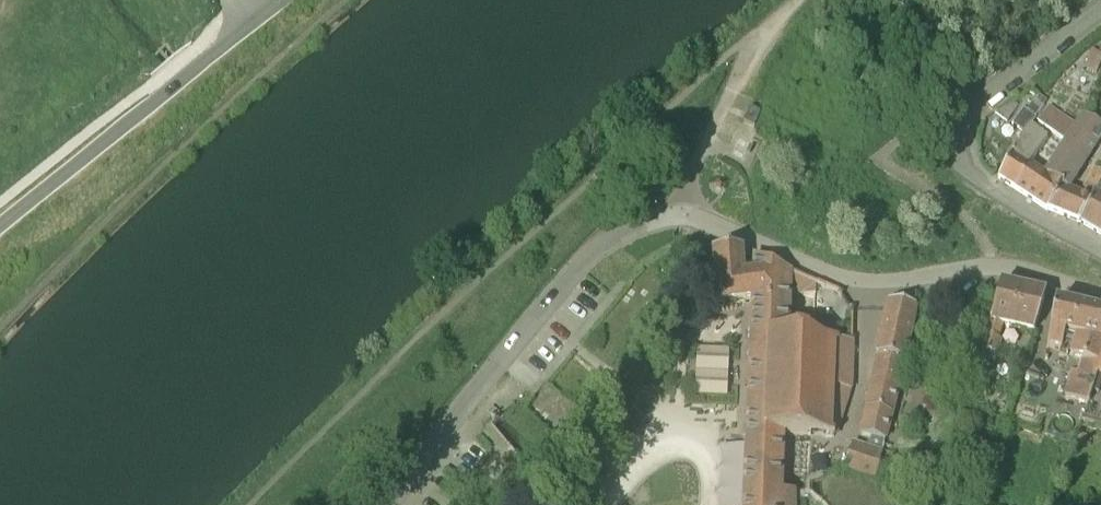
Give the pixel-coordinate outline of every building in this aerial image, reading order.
[(750,108),(744,122),(755,127),(760,112),(750,108)] [(998,179),(1015,190),(1031,167),(1047,140),(1030,127),(1036,117),(1024,108),(1012,126),(1013,126),(1013,125),(1025,133),(1016,145),(998,179)] [(1038,125),(1064,144),(1065,143),(1076,127),(1049,109),(1038,125)] [(1063,187),(1068,191),(1100,137),(1100,129),(1082,118),(1076,127),(1065,143),(1064,144),(1047,177),(1063,187)] [(1048,210),(1063,187),(1047,177),(1031,167),(1015,190),(1047,211),(1048,210)] [(1095,193),(1091,201),(1079,223),(1100,236),(1100,182),(1095,193)] [(1048,210),(1070,219),(1082,197),(1068,191),(1063,187),(1048,210)] [(1094,193),(1090,200),(1082,197),(1070,219),(1079,223),(1091,201),(1095,193),(1094,193)] [(718,307),(745,302),(743,276),(741,250),(713,252),(718,307)] [(745,302),(752,301),(747,418),(747,423),(743,504),(794,504),(793,494),(780,495),(783,438),(802,436),(834,438),(834,435),(835,436),(845,405),(849,391),(850,391),(852,344),(838,343),(838,341),(787,339),(789,271),(754,257),(754,275),(743,276),(745,302)] [(981,353),(979,362),(994,366),(1001,342),(997,341),(1001,327),(1034,332),(1045,295),(1000,287),(994,307),(991,306),(991,308),(994,308),(990,323),(987,322),(986,324),(989,325),(982,351),(979,350),(978,352),(981,353)] [(871,437),(867,451),(882,454),(885,441),(884,441),(894,403),(895,403),(904,361),(916,307),(888,303),(867,410),(862,435),(871,437)] [(1076,348),(1073,359),(1081,360),(1079,374),(1073,372),(1065,398),(1089,405),(1096,376),(1099,364),(1098,364),(1100,351),(1100,315),(1055,306),(1049,332),(1050,332),(1047,347),(1061,350),(1062,344),(1076,348)] [(699,344),(697,392),(730,393),(731,346),(699,344)] [(880,455),(867,451),(852,446),(846,467),(874,476),(880,455)]
